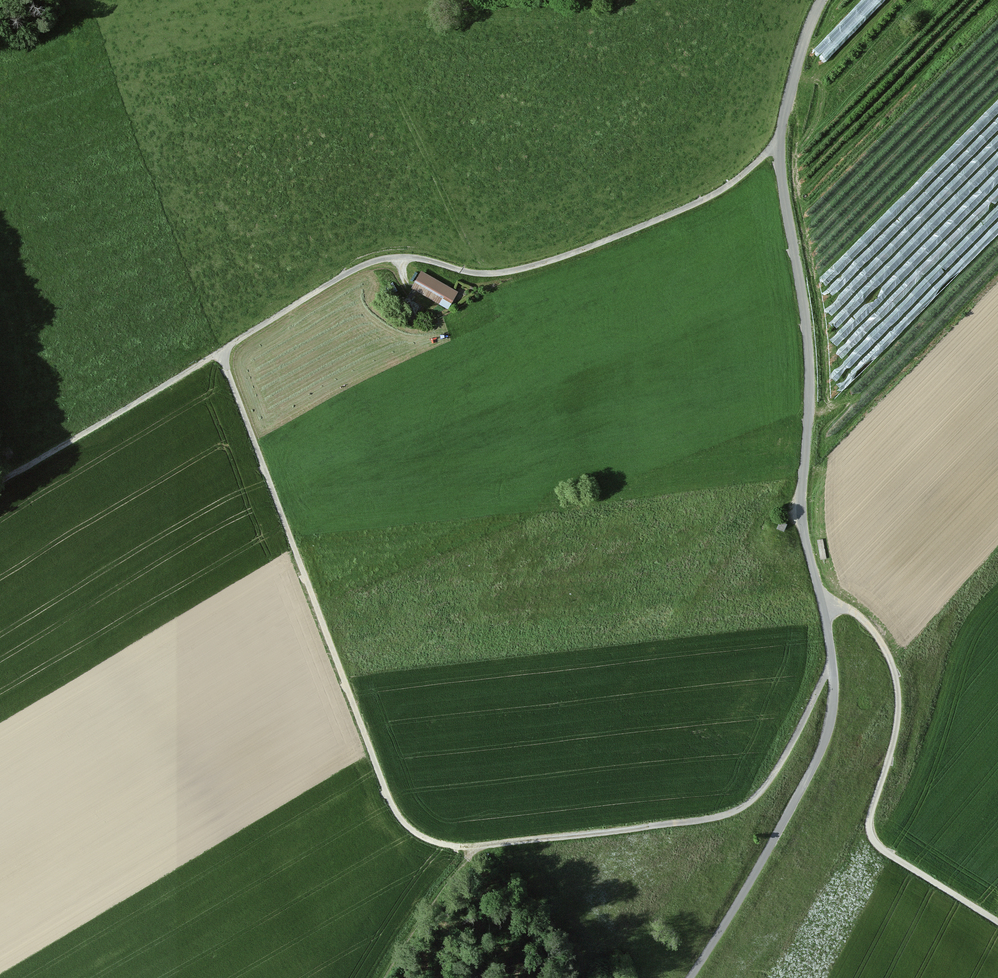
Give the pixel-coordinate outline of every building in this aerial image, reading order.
[(457,292),(420,273),(410,291),(447,310),(457,292)] [(788,523),(780,520),(776,529),(784,532),(788,523)]
